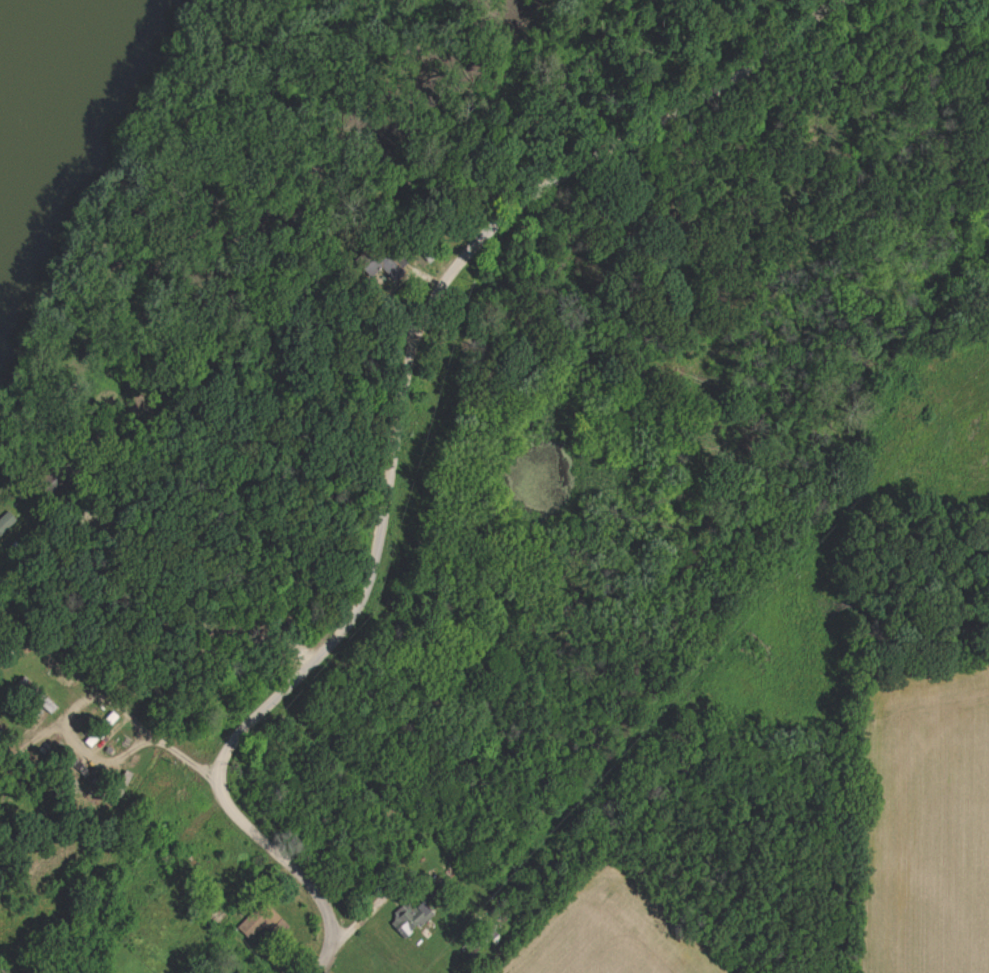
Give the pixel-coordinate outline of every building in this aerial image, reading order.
[(372,280),(382,270),(395,284),(410,270),(386,246),(362,270),(372,280)] [(19,523),(8,512),(0,519),(0,541),(19,523)] [(406,941),(435,915),(420,897),(397,917),(399,919),(392,925),(406,941)] [(240,930),(255,946),(272,930),(279,938),(291,928),(267,904),(240,930)]
